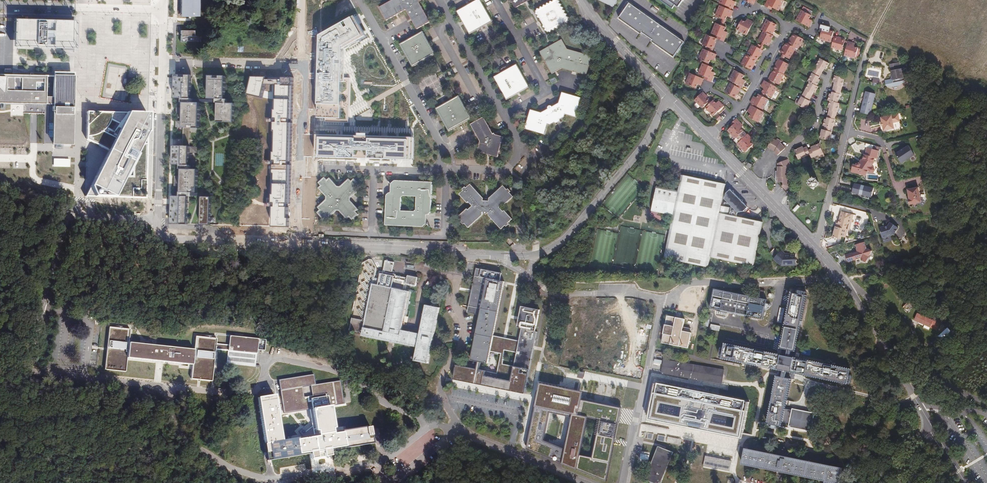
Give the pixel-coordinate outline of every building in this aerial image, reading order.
[(181,17),(190,17),(198,17),(199,0),(181,0),(181,17)] [(428,22),(417,3),(418,0),(390,0),(389,1),(378,7),(385,20),(404,10),(415,29),(428,22)] [(456,11),(461,21),(468,34),(490,21),(478,0),(477,0),(456,11)] [(513,9),(523,4),(521,1),(523,0),(525,2),(529,0),(508,0),(513,9)] [(557,2),(555,1),(555,0),(554,1),(552,0),(551,3),(548,2),(548,4),(545,4),(545,6),(542,6),(541,8),(539,8),(538,10),(535,9),(535,11),(534,12),(534,13),(534,15),(536,16),(536,18),(538,19),(540,22),(542,26),(541,28),(544,29),(543,31),(545,32),(546,33),(546,32),(549,33),(549,31),(552,31),(553,29),(555,29),(556,27),(559,27),(559,25),(562,26),(563,23),(565,24),(566,22),(567,21),(566,20),(567,18),(564,17),(565,15),(562,14),(563,12),(561,11),(561,8),(559,8),(559,5),(557,4),(557,2)] [(676,7),(681,0),(658,0),(670,9),(673,5),(676,7)] [(717,4),(730,9),(731,7),(732,7),(734,2),(731,0),(719,0),(717,4)] [(768,0),(767,0),(763,7),(765,8),(767,9),(768,6),(772,8),(777,11),(783,1),(780,0),(771,0),(770,1),(768,0)] [(687,42),(631,4),(620,19),(634,29),(643,35),(644,34),(654,41),(653,42),(676,58),(687,42)] [(732,12),(718,6),(713,17),(720,19),(724,21),(725,17),(729,18),(730,15),(732,12)] [(808,20),(810,16),(800,11),(795,21),(802,25),(807,28),(811,21),(808,20)] [(318,117),(323,117),(323,122),(345,123),(346,118),(347,75),(346,75),(346,73),(343,73),(344,50),(349,46),(350,48),(358,44),(357,42),(367,37),(355,15),(347,20),(347,21),(321,35),(319,104),(318,104),(318,117)] [(742,22),(740,21),(735,31),(745,36),(752,22),(746,19),(744,23),(742,22)] [(49,21),(13,20),(12,47),(49,48),(73,49),(74,21),(49,21)] [(762,30),(772,36),(773,34),(774,32),(772,31),(775,26),(765,20),(760,29),(762,30)] [(718,25),(714,24),(710,34),(716,36),(719,38),(718,40),(721,41),(722,41),(726,33),(723,32),(724,28),(721,27),(718,25)] [(824,26),(820,25),(819,29),(821,29),(820,34),(818,40),(829,42),(832,32),(828,31),(826,31),(827,27),(824,26)] [(771,38),(772,36),(762,30),(756,40),(767,46),(770,41),(770,40),(771,38)] [(194,31),(180,31),(180,43),(186,43),(186,37),(194,38),(194,31)] [(425,59),(433,55),(426,42),(421,32),(410,37),(411,38),(407,40),(398,44),(404,56),(405,55),(406,58),(405,58),(410,67),(418,64),(417,62),(425,58),(425,59)] [(713,42),(715,38),(705,34),(701,45),(707,48),(712,50),(714,46),(712,45),(713,42)] [(794,49),(796,50),(802,40),(792,34),(790,38),(789,41),(788,40),(785,44),(794,49)] [(836,38),(833,37),(830,48),(841,51),(842,44),(843,41),(843,39),(836,38)] [(574,71),(573,73),(585,76),(590,57),(565,49),(559,40),(550,45),(551,47),(548,48),(547,47),(539,52),(544,62),(550,74),(560,69),(570,72),(571,70),(574,71)] [(850,43),(847,42),(846,45),(843,56),(854,59),(856,49),(856,48),(854,48),(853,47),(854,44),(850,43)] [(784,55),(789,58),(794,49),(785,44),(784,43),(782,47),(781,46),(780,49),(781,50),(780,52),(780,53),(781,53),(784,55)] [(761,51),(750,45),(745,55),(755,60),(756,60),(759,55),(761,51)] [(706,50),(703,49),(699,60),(705,62),(709,64),(711,60),(714,62),(716,58),(714,57),(715,55),(715,54),(711,52),(706,50)] [(745,55),(745,54),(739,64),(751,70),(753,67),(752,67),(753,64),(755,60),(745,55)] [(774,70),(782,75),(788,64),(782,60),(778,58),(776,63),(775,66),(773,70),(774,70)] [(814,69),(821,73),(824,68),(825,69),(828,64),(819,59),(814,69)] [(704,64),(703,63),(698,74),(704,77),(708,79),(707,81),(709,81),(711,82),(714,76),(711,74),(711,72),(713,68),(708,66),(704,64)] [(499,89),(506,100),(527,87),(514,65),(493,77),(499,89)] [(904,83),(904,80),(908,80),(907,74),(906,74),(906,71),(901,72),(900,65),(892,67),(892,73),(893,73),(894,75),(892,82),(887,83),(887,87),(893,89),(893,87),(897,88),(901,87),(903,85),(904,83)] [(817,79),(821,73),(814,69),(807,81),(809,82),(816,86),(819,80),(817,79)] [(744,81),(741,79),(743,76),(733,70),(727,80),(738,86),(740,87),(742,84),(744,81)] [(767,78),(770,79),(778,84),(783,75),(782,75),(774,70),(772,73),(770,76),(769,76),(767,78)] [(44,97),(44,93),(44,89),(45,86),(45,80),(45,76),(41,76),(35,75),(28,75),(17,75),(1,75),(0,75),(0,103),(7,103),(14,103),(18,103),(19,103),(25,103),(29,103),(35,103),(48,103),(52,103),(52,123),(52,130),(52,147),(72,147),(74,111),(74,99),(74,72),(64,72),(52,71),(52,72),(51,97),(44,97)] [(701,83),(703,79),(689,73),(684,83),(695,88),(697,84),(700,86),(701,83)] [(181,75),(175,74),(175,81),(174,98),(182,98),(191,99),(192,82),(192,75),(186,75),(186,77),(181,77),(181,75)] [(226,76),(209,76),(209,99),(216,99),(218,99),(225,99),(226,76)] [(264,89),(267,76),(253,76),(249,94),(262,97),(263,93),(264,89)] [(832,89),(839,91),(842,79),(833,77),(832,83),(833,83),(832,89)] [(764,93),(770,97),(776,88),(768,83),(765,82),(763,80),(761,84),(764,86),(762,89),(761,92),(764,93)] [(816,86),(809,82),(804,90),(811,94),(812,93),(814,93),(817,87),(816,86)] [(736,88),(729,84),(723,93),(734,99),(736,95),(739,89),(736,88)] [(289,85),(277,85),(274,226),(289,226),(290,205),(291,163),(292,120),(293,85),(289,85)] [(829,101),(836,103),(839,91),(832,89),(829,101)] [(811,94),(804,90),(798,100),(796,99),(793,103),(804,110),(809,102),(807,101),(811,94)] [(705,97),(700,92),(692,101),(699,108),(708,99),(705,97)] [(525,126),(524,130),(543,135),(546,124),(549,125),(563,118),(563,115),(574,117),(579,99),(560,93),(558,103),(550,108),(549,106),(547,107),(547,109),(540,113),(529,110),(525,126)] [(750,106),(760,112),(767,101),(761,98),(759,96),(754,94),(752,98),(749,103),(751,105),(750,106)] [(863,112),(872,114),(876,97),(867,95),(863,112)] [(463,109),(461,105),(462,104),(460,100),(457,96),(447,102),(447,103),(442,106),(441,104),(434,108),(440,118),(441,117),(443,121),(442,121),(447,131),(457,125),(457,124),(460,123),(460,124),(470,118),(464,109),(463,109)] [(711,101),(703,108),(711,116),(721,106),(719,104),(716,101),(714,103),(711,101)] [(827,115),(835,117),(839,104),(836,103),(829,101),(827,108),(829,108),(827,115)] [(200,128),(201,103),(193,103),(184,102),(183,107),(183,114),(183,121),(183,128),(190,128),(200,128)] [(225,103),(218,103),(217,122),(234,123),(235,103),(227,103),(225,103)] [(747,117),(756,122),(762,113),(760,112),(750,106),(749,108),(748,110),(747,109),(745,112),(749,114),(747,117)] [(121,112),(88,112),(88,139),(100,144),(109,150),(91,186),(87,194),(92,194),(94,194),(111,195),(119,195),(132,195),(146,196),(146,179),(147,135),(148,113),(128,113),(121,112)] [(896,114),(879,117),(879,120),(880,122),(878,123),(879,126),(880,126),(881,131),(892,129),(891,123),(897,122),(896,114)] [(824,120),(822,127),(824,127),(832,129),(835,117),(827,115),(825,120),(824,120)] [(493,135),(492,136),(491,132),(487,125),(482,118),(470,125),(479,142),(477,152),(496,158),(502,138),(493,135)] [(732,128),(727,133),(735,140),(733,142),(737,146),(746,137),(739,130),(738,129),(741,126),(736,121),(734,122),(733,124),(735,125),(732,128)] [(832,129),(824,127),(823,131),(821,130),(819,138),(829,141),(832,129)] [(190,128),(183,128),(182,139),(182,146),(190,146),(190,128)] [(363,138),(319,136),(318,159),(366,161),(401,162),(414,162),(415,140),(398,139),(372,138),(372,136),(368,135),(363,135),(363,138)] [(747,135),(746,137),(737,146),(741,150),(744,153),(752,145),(750,143),(752,140),(747,135)] [(773,141),(770,138),(765,146),(773,152),(772,153),(776,155),(783,149),(778,143),(779,141),(775,139),(773,141)] [(809,150),(806,151),(808,155),(809,157),(817,154),(818,157),(822,155),(817,144),(808,148),(809,150)] [(182,146),(173,145),(173,165),(181,165),(181,169),(191,169),(191,165),(197,165),(197,160),(190,160),(190,153),(197,153),(198,147),(190,146),(182,146)] [(912,156),(907,146),(897,152),(893,154),(899,164),(912,156)] [(806,151),(805,148),(801,150),(801,149),(793,152),(797,160),(808,155),(806,151)] [(875,159),(877,152),(873,151),(866,149),(864,155),(862,155),(860,162),(858,165),(857,164),(854,164),(853,166),(851,165),(849,167),(849,173),(864,177),(866,172),(868,173),(871,173),(873,171),(872,168),(870,167),(873,163),(874,159),(875,159)] [(786,172),(788,172),(788,164),(786,160),(777,164),(778,168),(776,168),(776,172),(774,173),(774,178),(776,178),(776,183),(781,183),(781,185),(779,187),(782,190),(786,188),(786,172)] [(191,169),(182,169),(182,176),(174,176),(174,186),(181,187),(181,192),(190,192),(198,193),(199,169),(191,169)] [(326,195),(327,195),(327,198),(325,198),(317,206),(319,208),(316,211),(322,217),(324,215),(327,216),(336,208),(346,218),(348,216),(351,218),(357,213),(355,210),(357,208),(349,199),(347,199),(346,197),(346,196),(350,195),(358,189),(355,186),(358,183),(353,177),(350,180),(348,178),(339,185),(339,187),(337,187),(336,185),(332,181),(328,177),(325,179),(323,176),(317,182),(320,185),(318,187),(326,195)] [(665,257),(707,266),(724,185),(682,176),(679,190),(656,185),(651,211),(674,216),(665,257)] [(392,187),(392,190),(390,190),(385,193),(383,224),(420,226),(423,223),(423,216),(424,215),(425,215),(431,212),(432,180),(413,179),(395,178),(392,178),(392,187)] [(491,195),(486,199),(486,201),(483,200),(481,200),(481,198),(468,184),(457,194),(465,203),(466,202),(469,207),(465,210),(464,209),(456,216),(459,220),(457,222),(460,225),(462,223),(465,227),(480,215),(479,214),(480,213),(485,214),(485,215),(499,229),(509,220),(502,211),(501,211),(497,208),(501,204),(502,205),(511,197),(507,193),(509,192),(506,188),(504,190),(501,186),(491,195)] [(872,188),(852,184),(851,188),(850,192),(860,195),(860,197),(867,199),(868,196),(870,196),(872,188)] [(917,188),(906,189),(907,199),(906,199),(907,204),(919,202),(917,188)] [(720,216),(712,256),(754,266),(763,222),(737,217),(737,215),(737,212),(744,212),(748,208),(730,190),(723,202),(720,216)] [(179,196),(172,195),(171,224),(188,224),(189,196),(179,196)] [(415,208),(403,195),(401,197),(413,210),(415,208)] [(211,196),(201,196),(201,225),(210,225),(211,196)] [(833,226),(830,236),(838,239),(839,236),(841,237),(843,229),(845,230),(847,223),(849,224),(851,214),(839,211),(837,216),(836,222),(834,226),(833,226)] [(883,227),(878,229),(881,238),(892,235),(897,228),(889,224),(887,225),(885,228),(883,229),(883,227)] [(850,252),(851,253),(843,255),(844,259),(845,263),(858,259),(863,262),(866,258),(865,256),(867,256),(869,250),(864,248),(862,242),(853,245),(853,247),(853,246),(854,248),(854,251),(850,252)] [(784,255),(779,251),(772,259),(778,267),(793,266),(793,255),(784,255)] [(392,262),(381,260),(381,263),(383,264),(382,270),(390,272),(391,267),(398,268),(400,257),(393,256),(392,262)] [(473,312),(479,314),(475,335),(475,336),(469,361),(477,362),(475,369),(467,367),(455,365),(452,379),(497,388),(523,394),(528,374),(528,371),(534,347),(537,332),(535,331),(540,310),(521,306),(519,318),(516,330),(521,330),(519,341),(505,338),(493,336),(504,283),(499,283),(501,273),(476,268),(468,311),(473,312)] [(405,278),(394,276),(393,282),(414,286),(415,277),(406,275),(405,278)] [(438,308),(424,305),(418,334),(400,330),(408,292),(375,285),(376,279),(373,278),(364,321),(350,318),(348,330),(361,333),(361,336),(416,348),(413,361),(426,364),(431,340),(438,308)] [(761,319),(765,299),(713,289),(709,309),(761,319)] [(779,354),(723,343),(720,359),(779,370),(777,377),(775,376),(766,425),(780,428),(781,424),(787,425),(787,428),(809,432),(813,414),(790,409),(790,410),(784,409),(790,379),(794,371),(846,384),(850,369),(792,357),(805,295),(790,292),(778,348),(780,349),(779,354)] [(691,305),(677,302),(676,306),(675,306),(673,312),(675,312),(675,313),(690,315),(690,314),(692,315),(693,308),(691,308),(691,305)] [(930,321),(915,314),(912,319),(934,330),(937,324),(930,321)] [(666,316),(661,343),(687,348),(690,332),(688,332),(689,329),(682,327),(683,319),(666,316)] [(130,329),(108,327),(103,370),(125,372),(127,358),(158,361),(192,365),(190,379),(211,381),(213,362),(221,363),(222,356),(214,355),(216,339),(195,337),(194,349),(129,342),(130,329)] [(239,336),(225,334),(224,345),(238,347),(239,336)] [(263,341),(251,340),(250,346),(253,347),(253,349),(263,350),(263,341)] [(721,383),(723,370),(687,364),(668,361),(662,360),(660,373),(721,383)] [(274,396),(257,399),(266,460),(372,444),(369,428),(339,433),(339,434),(331,435),(331,431),(332,430),(328,406),(337,405),(337,406),(345,405),(341,381),(316,385),(314,375),(279,381),(284,413),(309,409),(313,433),(315,433),(315,438),(307,439),(307,438),(281,442),(274,396)] [(743,440),(750,402),(656,382),(648,420),(743,440)] [(607,480),(622,409),(583,400),(584,392),(542,383),(529,448),(550,457),(607,480)] [(653,482),(659,482),(671,453),(657,447),(644,480),(653,482)] [(745,449),(742,464),(824,480),(823,482),(824,482),(839,482),(842,468),(745,449)] [(732,462),(706,457),(703,467),(730,473),(732,462)]
